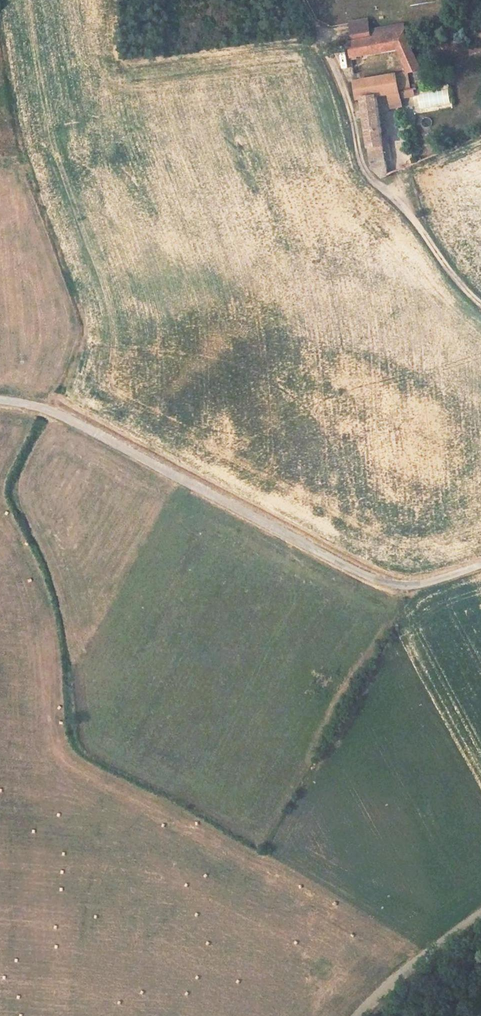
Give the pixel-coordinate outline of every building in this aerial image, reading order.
[(407,72),(419,70),(402,34),(369,39),(368,32),(366,21),(349,23),(352,42),(347,43),(349,57),(397,50),(407,72)] [(368,32),(369,39),(402,34),(401,26),(368,32)] [(380,177),(387,174),(374,95),(385,93),(388,109),(401,107),(396,75),(353,80),(355,98),(360,98),(361,109),(357,110),(358,119),(363,119),(370,167),(380,177)]
